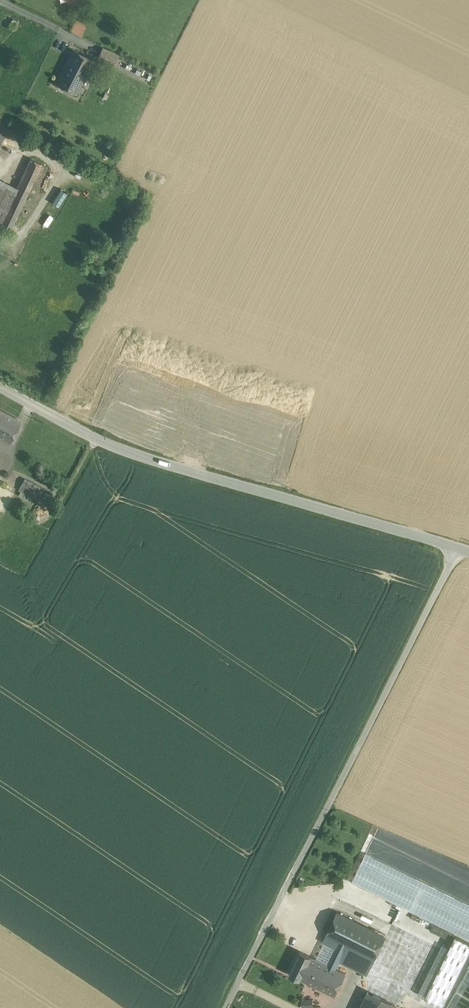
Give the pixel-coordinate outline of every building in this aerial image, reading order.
[(18,21),(13,18),(10,26),(14,28),(18,21)] [(77,20),(71,30),(81,35),(86,25),(77,20)] [(113,65),(119,54),(103,46),(98,57),(113,65)] [(73,48),(55,83),(76,94),(94,60),(73,48)] [(4,181),(19,152),(1,143),(0,145),(0,179),(4,181)] [(5,182),(0,193),(0,224),(11,229),(42,164),(30,158),(16,187),(5,182)] [(0,410),(0,437),(9,442),(20,421),(0,410)] [(52,493),(24,478),(18,489),(35,498),(46,503),(51,493),(52,493)] [(32,509),(35,504),(21,497),(18,502),(32,509)] [(366,852),(359,867),(468,920),(468,903),(366,852)] [(359,867),(352,882),(468,939),(468,920),(359,867)] [(351,885),(345,897),(466,956),(468,950),(468,943),(351,885)] [(386,936),(337,912),(326,934),(327,935),(338,940),(347,945),(375,958),(386,936)] [(338,940),(327,935),(324,942),(335,947),(338,940)] [(414,938),(403,968),(423,975),(429,958),(434,960),(439,948),(428,944),(429,943),(414,938)] [(335,947),(327,964),(325,963),(314,986),(317,987),(334,995),(340,982),(352,988),(356,978),(336,968),(339,961),(347,945),(338,940),(335,947)] [(335,947),(324,942),(316,958),(325,963),(327,964),(335,947)] [(375,958),(347,945),(339,961),(367,975),(375,958)] [(316,958),(300,951),(289,974),(314,986),(325,963),(316,958)] [(368,991),(360,1007),(393,1007),(395,1004),(368,991)]
